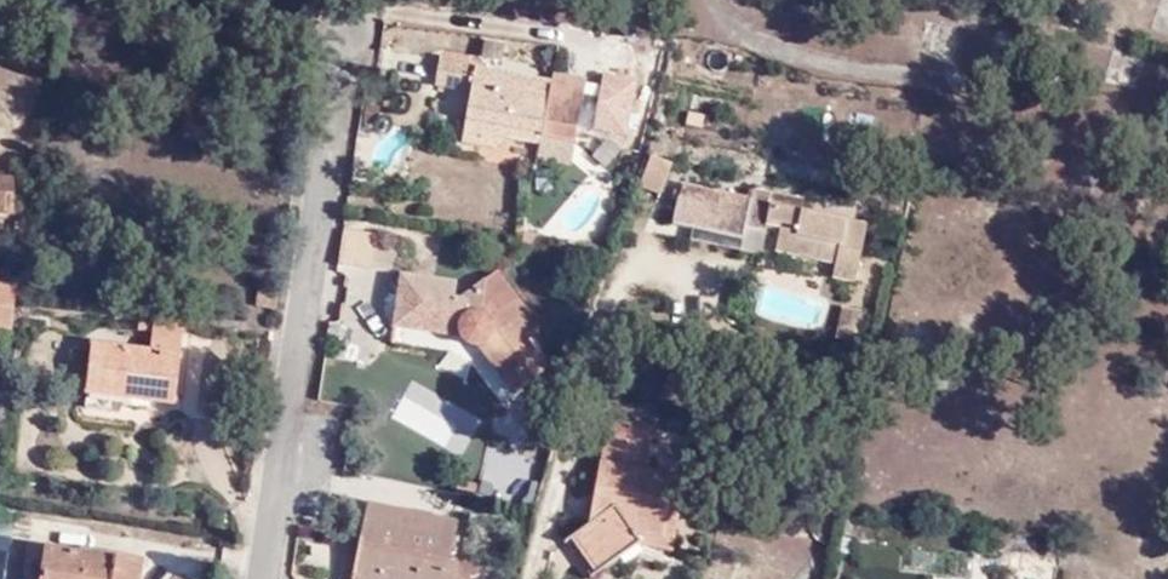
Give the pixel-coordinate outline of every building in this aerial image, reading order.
[(436,93),(471,98),(474,78),(475,72),(440,66),(436,93)] [(552,91),(474,78),(471,98),(465,138),(506,146),(541,152),(543,144),(551,95),(552,91)] [(583,101),(551,95),(543,144),(576,151),(583,101)] [(506,146),(465,138),(464,151),(504,158),(506,146)] [(0,180),(0,212),(15,213),(18,182),(0,180)] [(766,198),(748,194),(739,232),(757,238),(760,230),(775,232),(771,253),(830,266),(827,278),(846,283),(857,226),(764,207),(766,198)] [(344,236),(343,263),(399,265),(400,237),(344,236)] [(13,330),(16,308),(19,285),(0,283),(0,328),(13,330)] [(401,287),(392,338),(455,347),(460,355),(472,359),(505,406),(541,383),(522,354),(535,345),(497,287),(456,314),(450,313),(453,296),(401,287)] [(97,346),(89,408),(116,412),(118,400),(177,408),(184,358),(97,346)] [(674,477),(646,471),(652,434),(607,425),(588,531),(567,546),(588,578),(597,578),(639,550),(633,538),(663,543),(674,477)] [(676,545),(687,480),(674,477),(663,543),(676,545)] [(461,568),(456,568),(462,529),(373,516),(364,578),(460,578),(461,568)] [(10,528),(0,528),(0,578),(6,578),(10,528)] [(633,538),(639,550),(674,556),(676,545),(663,543),(633,538)] [(48,552),(39,551),(35,578),(44,578),(48,552)] [(145,559),(118,554),(115,562),(48,552),(44,578),(141,578),(145,559)]
